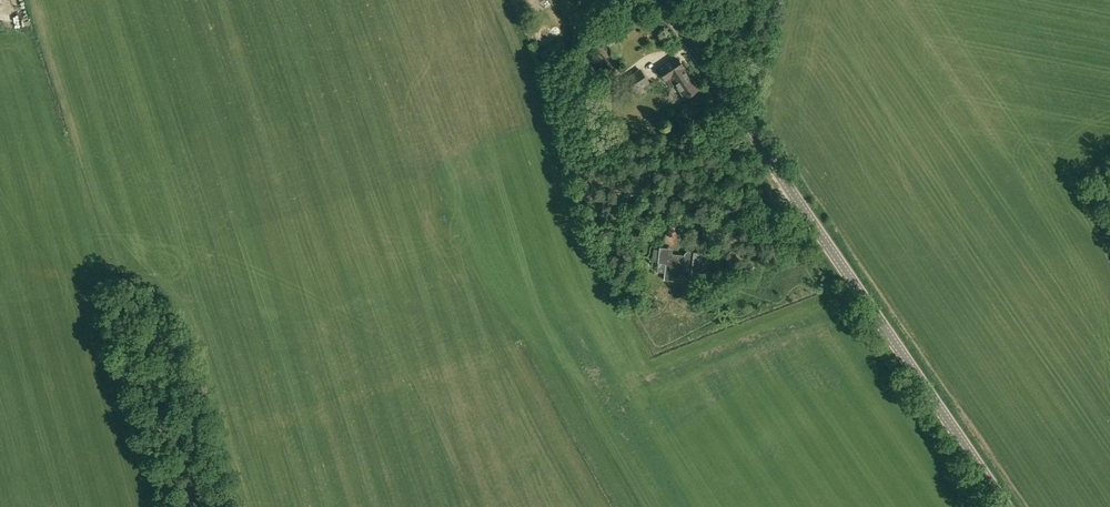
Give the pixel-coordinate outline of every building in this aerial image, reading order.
[(699,89),(684,67),(678,57),(659,70),(666,79),(672,87),(676,84),(685,98),(699,89)] [(639,69),(626,78),(635,92),(649,83),(639,69)] [(612,80),(599,89),(608,104),(622,95),(612,80)] [(658,262),(666,263),(665,280),(674,281),(675,277),(692,278),(693,270),(708,272),(708,265),(705,264),(706,251),(688,249),(686,251),(686,253),(668,252),(668,249),(660,248),(658,262)]
